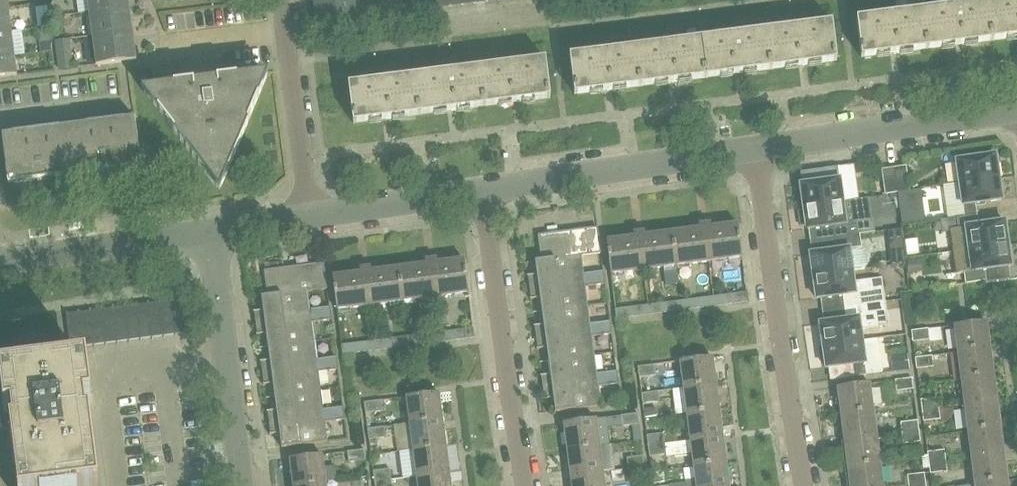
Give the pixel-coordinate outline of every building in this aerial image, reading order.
[(78,13),(89,12),(90,17),(131,12),(129,0),(76,0),(78,13)] [(313,2),(316,26),(356,21),(353,1),(335,4),(335,0),(327,0),(313,2)] [(432,10),(431,0),(412,0),(413,12),(432,10)] [(992,41),(1016,38),(1016,0),(1007,0),(987,3),(992,41)] [(926,50),(953,46),(992,41),(987,3),(920,11),(926,50)] [(0,5),(0,29),(11,28),(8,4),(0,5)] [(47,10),(35,11),(37,27),(49,25),(47,10)] [(861,58),(926,50),(920,11),(856,20),(861,58)] [(92,36),(93,42),(134,37),(131,12),(90,17),(86,18),(88,36),(92,36)] [(765,32),(771,70),(836,61),(831,23),(765,32)] [(14,52),(11,28),(0,29),(0,54),(14,52)] [(705,78),(771,70),(765,32),(699,41),(705,78)] [(137,61),(134,37),(93,42),(96,66),(137,61)] [(71,39),(56,40),(56,43),(58,54),(73,52),(71,39)] [(705,78),(699,41),(634,49),(639,87),(705,78)] [(574,96),(639,87),(634,49),(569,58),(574,96)] [(14,52),(0,54),(0,78),(17,76),(14,52)] [(485,108),(550,99),(545,61),(479,69),(485,108)] [(420,116),(485,108),(479,69),(415,78),(420,116)] [(264,74),(214,80),(146,89),(144,93),(216,188),(221,188),(267,78),(264,74)] [(353,125),(420,116),(415,78),(348,86),(353,125)] [(68,127),(75,177),(140,168),(134,118),(68,127)] [(9,186),(75,177),(68,127),(2,136),(9,186)] [(995,155),(956,161),(959,183),(998,178),(995,155)] [(906,166),(893,168),(897,193),(910,191),(906,166)] [(885,195),(897,193),(893,168),(881,170),(885,195)] [(959,183),(943,185),(948,218),(954,218),(964,216),(977,214),(975,204),(1001,200),(998,178),(959,183)] [(803,207),(842,202),(839,179),(800,185),(803,207)] [(920,190),(899,193),(902,210),(923,206),(920,190)] [(833,226),(834,238),(860,234),(875,232),(873,220),(845,224),(842,202),(803,207),(804,211),(798,212),(800,227),(806,226),(807,229),(833,226)] [(923,206),(902,210),(903,217),(924,214),(923,206)] [(955,228),(949,229),(952,252),(1007,244),(1004,221),(978,225),(977,214),(964,216),(954,218),(955,228)] [(737,225),(706,229),(671,233),(675,266),(741,258),(737,225)] [(580,257),(600,254),(596,228),(536,235),(539,261),(580,256),(580,257)] [(675,266),(671,233),(605,241),(609,275),(675,266)] [(834,238),(836,250),(810,254),(813,276),(852,271),(864,269),(868,265),(865,250),(861,247),(860,234),(834,238)] [(1007,244),(952,252),(955,273),(963,272),(965,284),(973,283),(979,282),(986,281),(984,270),(1008,266),(1011,266),(1007,244)] [(904,251),(890,253),(891,265),(905,263),(904,251)] [(529,277),(530,288),(583,281),(584,287),(594,286),(592,273),(582,275),(580,257),(580,256),(539,261),(533,261),(535,275),(525,276),(526,277),(529,277)] [(920,258),(906,260),(907,273),(922,271),(920,258)] [(462,261),(396,269),(401,303),(466,294),(462,261)] [(262,272),(265,297),(265,298),(306,292),(306,293),(325,290),(322,263),(262,272)] [(335,311),(401,303),(396,269),(330,278),(335,311)] [(842,295),(844,308),(885,302),(882,278),(853,282),(852,271),(813,276),(816,299),(842,295)] [(592,273),(594,286),(604,285),(602,272),(592,273)] [(540,312),(586,306),(584,287),(583,281),(530,288),(532,299),(528,299),(529,300),(538,299),(540,312)] [(255,313),(256,324),(309,317),(308,311),(306,293),(306,292),(265,298),(265,297),(259,298),(261,311),(251,313),(251,314),(255,313)] [(746,293),(680,301),(681,311),(747,302),(746,293)] [(188,331),(185,311),(184,299),(66,314),(70,347),(83,345),(80,321),(92,319),(103,318),(115,316),(126,315),(138,313),(149,312),(161,311),(172,309),(175,333),(188,331)] [(616,319),(681,311),(680,301),(614,310),(616,319)] [(844,308),(846,320),(820,323),(823,346),(862,340),(860,330),(888,326),(885,302),(844,308)] [(586,306),(540,312),(542,325),(532,326),(532,327),(535,327),(537,338),(590,331),(590,337),(600,336),(599,323),(589,324),(586,306)] [(328,308),(318,309),(320,322),(330,320),(328,308)] [(164,334),(175,333),(172,309),(161,311),(164,334)] [(318,309),(308,311),(309,317),(310,323),(320,322),(318,309)] [(161,311),(149,312),(153,336),(164,334),(161,311)] [(138,313),(141,338),(153,336),(149,312),(138,313)] [(138,313),(126,315),(129,339),(141,338),(138,313)] [(126,315),(115,316),(118,341),(129,339),(126,315)] [(103,318),(106,342),(118,341),(115,316),(103,318)] [(309,317),(256,324),(258,335),(254,336),(255,336),(264,335),(266,348),(313,342),(310,323),(309,317)] [(103,318),(92,319),(95,344),(106,342),(103,318)] [(83,345),(95,344),(92,319),(80,321),(83,345)] [(956,352),(989,348),(986,321),(953,326),(956,352)] [(609,322),(599,323),(600,336),(610,334),(609,322)] [(928,328),(911,330),(912,342),(930,340),(928,328)] [(471,329),(405,337),(406,346),(472,338),(471,329)] [(547,362),(593,356),(590,337),(590,331),(537,338),(538,349),(535,349),(535,350),(545,349),(547,362)] [(341,355),(406,346),(405,337),(339,346),(341,355)] [(866,375),(862,340),(823,346),(826,368),(852,365),(854,377),(866,375)] [(262,363),(263,374),(316,367),(315,361),(313,342),(266,348),(268,361),(258,363),(258,364),(262,363)] [(956,352),(960,378),(993,374),(989,348),(956,352)] [(907,354),(890,356),(892,370),(909,368),(907,354)] [(932,355),(915,357),(916,369),(933,367),(932,355)] [(542,377),(543,388),(596,381),(597,387),(607,386),(605,373),(595,375),(593,356),(547,362),(549,375),(539,376),(539,377),(542,377)] [(325,359),(327,372),(337,370),(335,358),(325,359)] [(678,362),(682,388),(715,384),(711,358),(678,362)] [(325,359),(315,361),(316,367),(317,373),(327,372),(325,359)] [(654,364),(638,367),(639,377),(656,375),(654,364)] [(87,406),(91,406),(86,365),(0,375),(0,385),(4,416),(8,415),(16,485),(97,485),(87,406)] [(319,392),(317,373),(316,367),(263,374),(265,385),(261,386),(271,385),(273,398),(319,392)] [(615,372),(605,373),(607,386),(617,384),(615,372)] [(960,378),(963,404),(996,400),(993,374),(960,378)] [(912,377),(894,379),(896,391),(913,389),(912,377)] [(600,406),(597,387),(596,381),(543,388),(545,399),(542,399),(542,400),(552,399),(553,413),(600,406)] [(682,388),(685,415),(718,410),(715,384),(682,388)] [(838,388),(841,414),(873,410),(870,384),(838,388)] [(658,391),(641,393),(642,404),(660,402),(658,391)] [(268,413),(270,424),(323,416),(322,410),(319,392),(273,398),(275,411),(265,413),(265,414),(268,413)] [(404,398),(408,424),(440,420),(436,393),(404,398)] [(937,397),(920,400),(922,411),(938,408),(937,397)] [(382,400),(364,402),(366,413),(383,411),(382,400)] [(1000,426),(996,400),(963,404),(967,431),(1000,426)] [(342,408),(332,409),(333,422),(343,420),(342,408)] [(940,419),(938,408),(922,411),(923,421),(940,419)] [(332,409),(322,410),(323,416),(324,423),(333,422),(332,409)] [(718,410),(685,415),(689,441),(722,437),(718,410)] [(841,414),(844,441),(877,436),(873,410),(841,414)] [(638,413),(621,415),(622,426),(639,424),(638,413)] [(594,420),(562,424),(565,450),(597,446),(611,444),(609,428),(622,426),(621,415),(607,417),(607,418),(594,420)] [(326,443),(324,423),(323,416),(270,424),(271,435),(268,435),(268,436),(278,435),(280,449),(326,443)] [(440,420),(408,424),(411,450),(443,446),(440,420)] [(900,422),(901,433),(919,431),(917,420),(900,422)] [(385,426),(367,428),(369,440),(386,438),(385,426)] [(967,431),(970,457),(1003,453),(1000,426),(967,431)] [(920,441),(919,431),(901,433),(903,444),(920,441)] [(646,435),(648,446),(665,444),(663,433),(646,435)] [(880,463),(877,436),(844,441),(848,467),(880,463)] [(689,441),(665,444),(648,446),(649,456),(666,454),(666,457),(690,454),(692,467),(725,463),(722,437),(689,441)] [(411,450),(398,452),(401,478),(415,477),(447,472),(443,446),(411,450)] [(565,450),(569,476),(601,472),(597,446),(565,450)] [(365,449),(347,451),(348,462),(366,460),(365,449)] [(945,450),(928,452),(928,456),(929,463),(946,461),(945,450)] [(1003,453),(970,457),(974,483),(1007,479),(1003,453)] [(321,456),(289,460),(292,485),(293,485),(325,482),(321,456)] [(626,458),(628,468),(645,466),(643,456),(626,458)] [(946,461),(929,463),(930,469),(930,473),(947,471),(946,461)] [(671,485),(728,485),(725,463),(692,467),(683,469),(685,484),(671,485)] [(848,467),(850,485),(883,485),(881,467),(880,463),(848,467)] [(646,477),(645,466),(628,468),(629,479),(646,477)] [(373,470),(374,481),(391,479),(390,468),(373,470)] [(447,472),(415,477),(416,485),(448,485),(447,472)] [(601,472),(569,476),(570,485),(603,485),(601,472)] [(907,475),(908,485),(925,483),(924,473),(907,475)]
